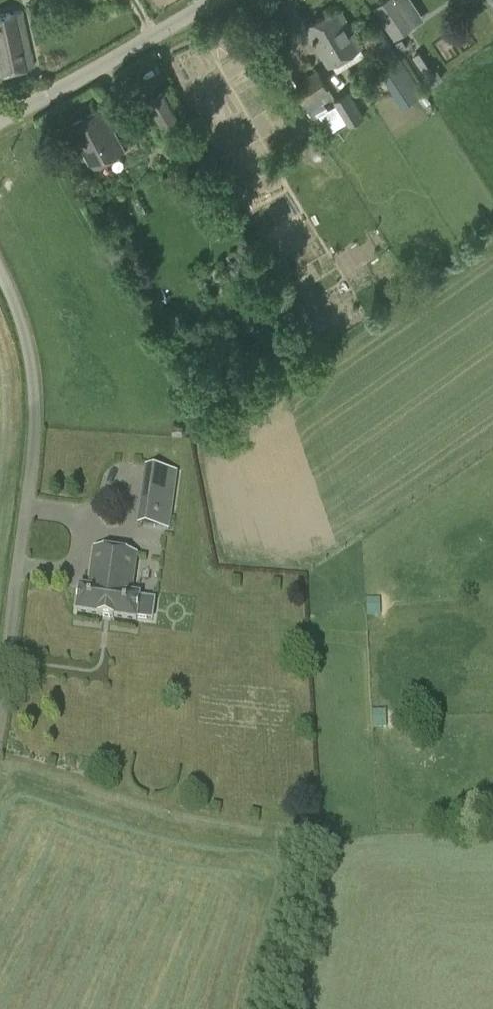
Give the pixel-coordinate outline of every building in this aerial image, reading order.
[(396,38),(414,26),(397,0),(383,0),(374,6),(396,38)] [(362,44),(337,5),(307,24),(331,63),(362,44)] [(2,72),(26,66),(34,66),(23,9),(0,14),(0,72),(2,72)] [(385,37),(379,26),(362,36),(369,48),(372,46),(385,67),(380,70),(403,106),(424,93),(387,36),(385,37)] [(330,89),(318,69),(294,83),(306,103),(330,89)] [(161,91),(139,104),(168,153),(186,143),(176,126),(180,123),(161,91)] [(364,116),(348,91),(333,100),(349,126),(364,116)] [(124,151),(104,109),(72,124),(92,166),(124,151)] [(136,525),(169,530),(177,472),(145,468),(136,525)] [(100,548),(95,588),(86,586),(83,610),(106,613),(106,615),(120,617),(120,615),(142,618),(143,616),(153,618),(156,597),(145,596),(146,594),(137,593),(142,553),(100,548)]
